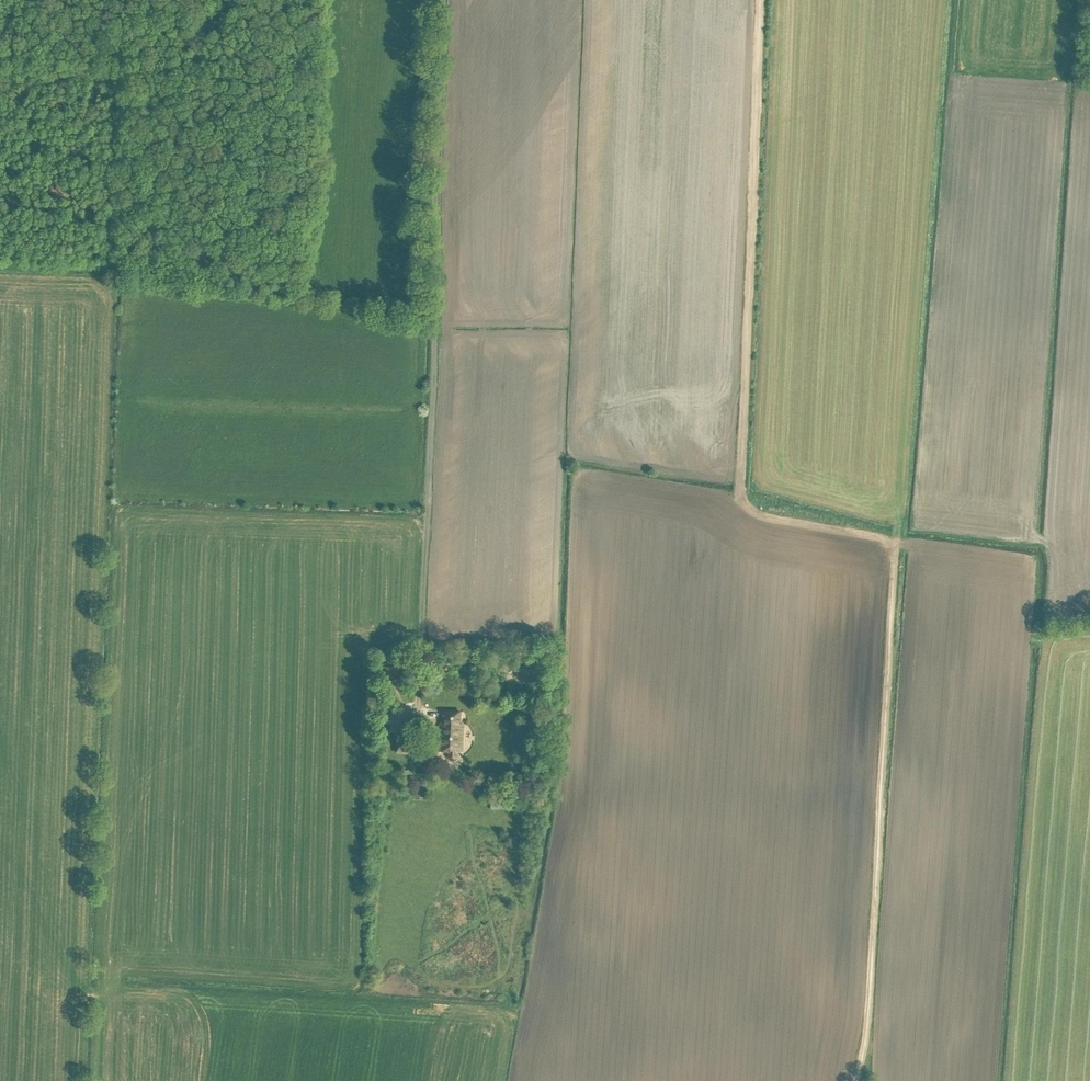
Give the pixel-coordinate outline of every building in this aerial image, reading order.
[(385,664),(385,679),(401,679),(400,664),(385,664)] [(462,752),(463,731),(463,724),(460,724),(460,711),(444,711),(443,723),(440,723),(439,735),(433,735),(432,737),(431,745),(433,747),(439,747),(439,751),(449,751),(449,757),(452,759),(456,759),(458,758),(458,751),(462,752)] [(396,754),(418,754),(418,737),(398,736),(397,739),(396,754)] [(517,769),(520,774),(525,774),(527,770),(525,766),(520,765),(517,769)] [(412,780),(412,792),(415,792),(415,797),(429,797),(429,780),(412,780)]
